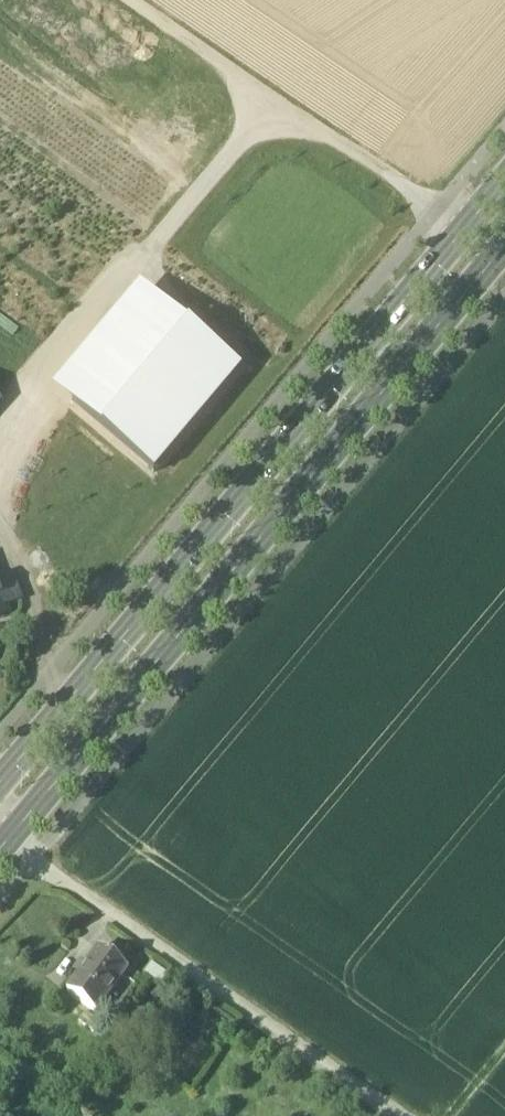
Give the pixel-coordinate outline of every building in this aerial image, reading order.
[(71,404),(157,302),(139,287),(53,389),(71,404)] [(71,404),(153,474),(240,371),(157,302),(71,404)] [(0,578),(0,602),(3,609),(21,601),(10,574),(0,578)] [(98,949),(66,992),(95,1013),(122,976),(126,970),(98,949)] [(122,976),(95,1013),(107,1022),(134,985),(122,976)]
